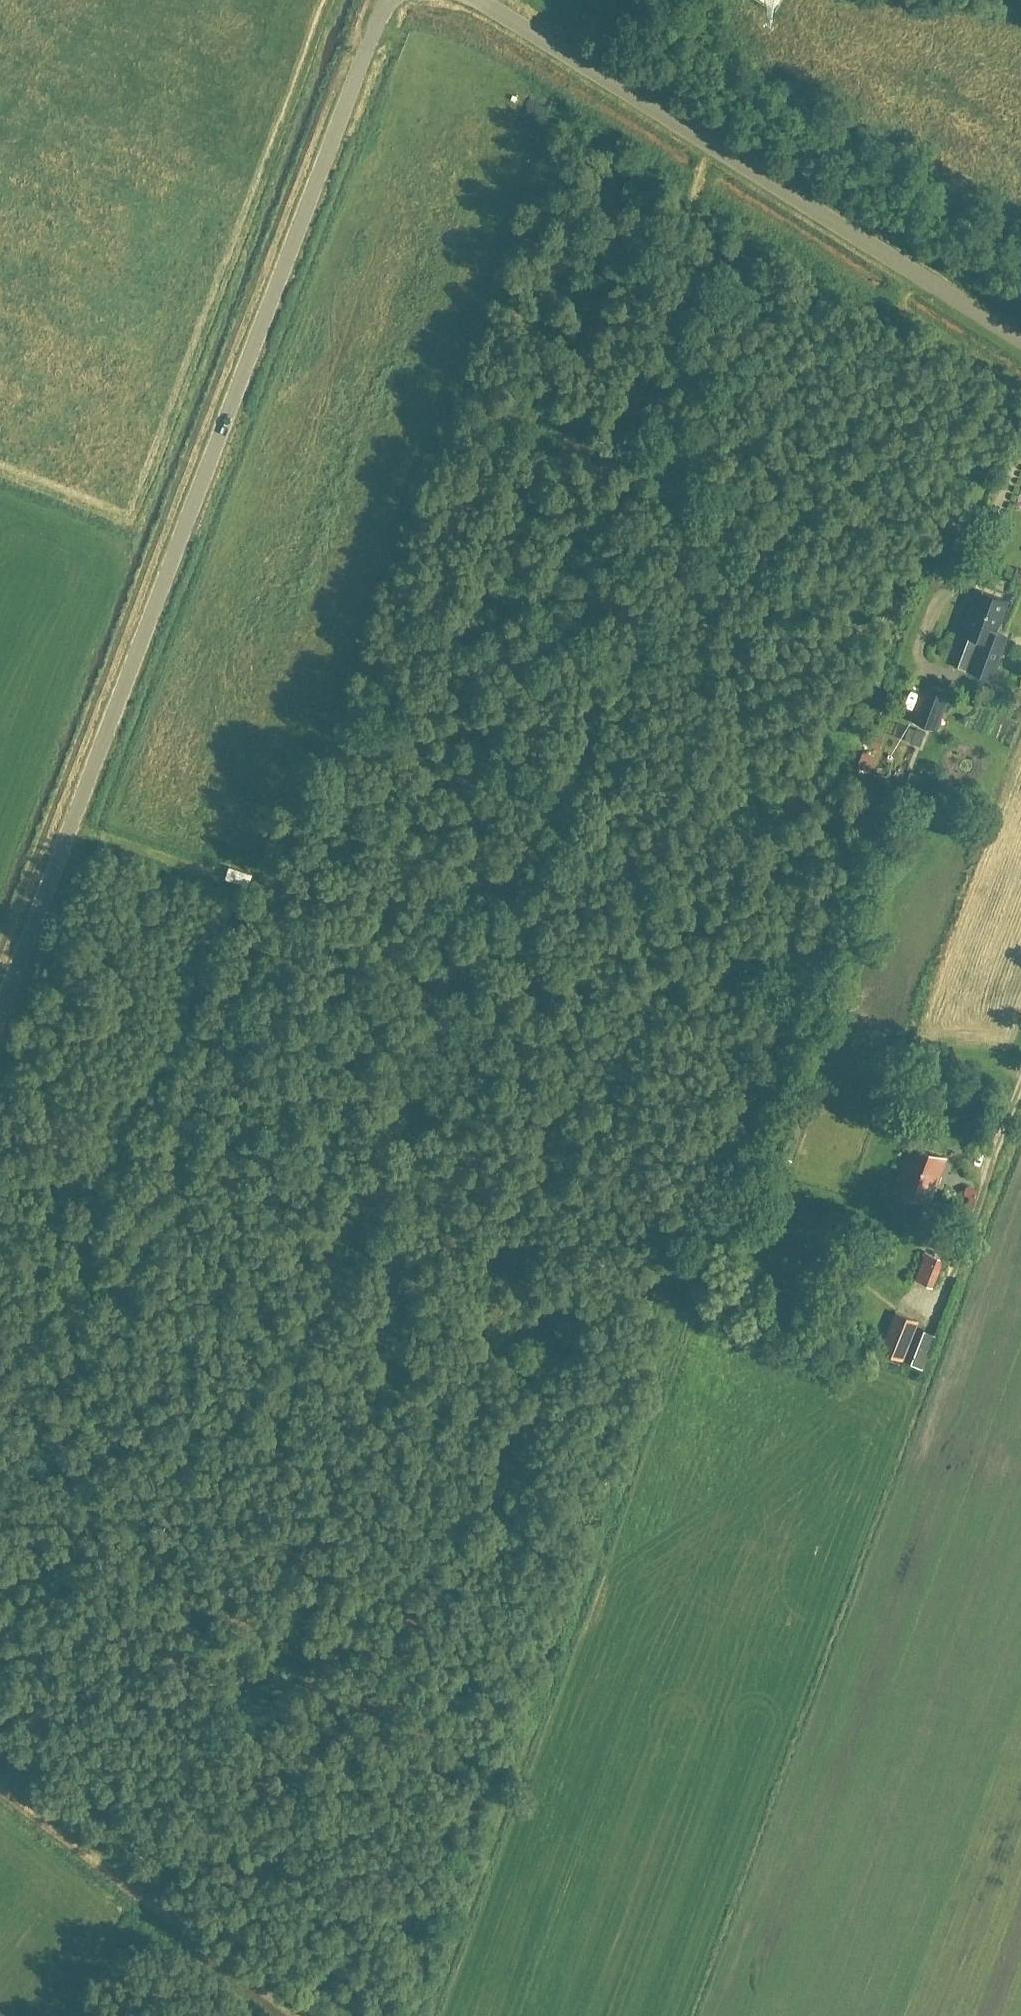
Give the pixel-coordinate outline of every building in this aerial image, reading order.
[(995,631),(1006,600),(978,590),(962,633),(969,636),(958,667),(980,675),(985,662),(994,665),(1005,636),(995,631)] [(950,692),(927,684),(913,721),(936,729),(950,692)] [(252,875),(229,867),(226,879),(248,886),(252,875)] [(929,1202),(945,1157),(912,1145),(896,1190),(929,1202)] [(976,1192),(966,1188),(963,1196),(974,1200),(976,1192)] [(933,1286),(944,1258),(924,1251),(914,1279),(933,1286)] [(902,1361),(918,1320),(894,1310),(879,1351),(902,1361)]
